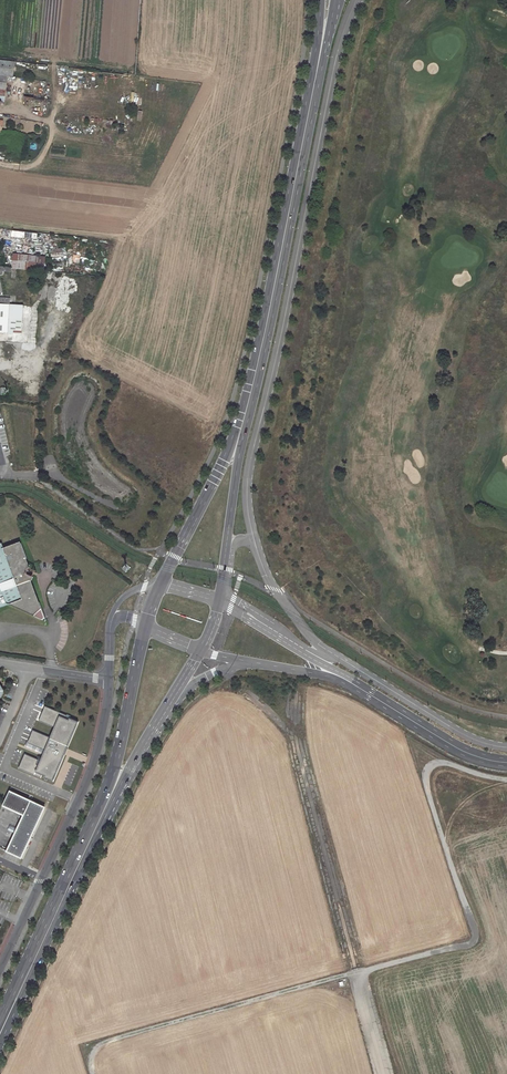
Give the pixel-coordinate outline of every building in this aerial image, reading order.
[(15,62),(0,60),(0,95),(5,96),(8,76),(13,76),(15,62)] [(12,268),(44,271),(45,259),(13,255),(12,267),(11,268),(12,268)] [(8,333),(21,334),(23,306),(9,305),(10,298),(0,298),(0,332),(8,333)] [(31,583),(35,578),(27,574),(30,568),(20,542),(5,547),(3,543),(0,544),(0,607),(10,603),(46,620),(31,583)] [(54,782),(77,730),(74,720),(71,719),(71,720),(68,719),(69,716),(47,706),(41,720),(57,727),(52,738),(34,730),(29,742),(46,750),(41,761),(26,754),(20,768),(42,778),(43,775),(46,776),(46,778),(54,782)] [(22,857),(46,807),(32,800),(9,789),(2,803),(25,814),(8,850),(22,857)]
